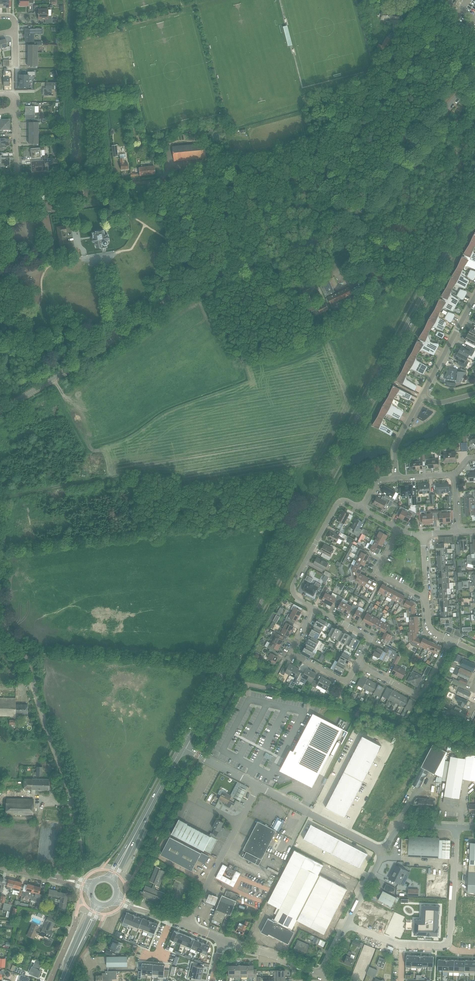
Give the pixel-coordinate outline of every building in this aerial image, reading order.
[(52,23),(57,23),(57,19),(52,19),(52,16),(48,16),(48,9),(38,9),(38,19),(45,19),(45,23),(52,23)] [(384,13),(381,13),(381,20),(384,20),(384,18),(400,19),(400,14),(389,13),(389,11),(384,11),(384,13)] [(290,27),(284,28),(289,48),(294,47),(290,27)] [(43,29),(34,29),(25,29),(25,42),(29,42),(29,45),(37,45),(42,45),(42,42),(34,42),(34,33),(43,33),(43,29)] [(381,49),(385,52),(392,41),(388,38),(381,49)] [(28,45),(28,48),(28,66),(32,66),(32,68),(37,68),(37,45),(29,45),(28,45)] [(35,75),(35,72),(28,72),(28,75),(20,75),(20,87),(28,87),(28,75),(35,75)] [(52,96),(52,91),(52,89),(54,89),(54,86),(57,86),(57,82),(46,82),(46,88),(43,88),(43,96),(52,96)] [(28,106),(25,106),(25,119),(33,119),(35,119),(35,112),(39,112),(39,106),(35,106),(29,106),(28,106)] [(3,133),(3,129),(9,129),(9,124),(9,123),(9,120),(0,120),(0,129),(0,133),(3,133)] [(29,122),(29,126),(29,144),(33,143),(33,145),(38,145),(38,122),(33,122),(29,122)] [(9,138),(0,138),(0,147),(5,147),(5,148),(6,148),(6,147),(9,147),(9,138)] [(205,144),(173,147),(175,161),(207,158),(205,144)] [(42,156),(42,159),(48,158),(48,155),(45,155),(44,150),(44,145),(40,146),(40,148),(30,149),(31,157),(41,157),(41,156),(42,156)] [(120,159),(121,170),(128,169),(127,163),(124,163),(124,158),(126,158),(125,154),(119,155),(120,159)] [(0,158),(0,167),(10,167),(9,158),(0,158)] [(32,162),(32,170),(32,171),(33,171),(34,171),(44,170),(44,162),(42,162),(41,162),(41,161),(32,162)] [(139,168),(139,171),(139,176),(155,174),(154,166),(139,168)] [(57,227),(61,247),(68,245),(67,240),(66,240),(64,232),(66,231),(65,226),(57,227)] [(95,232),(92,233),(93,236),(92,236),(92,237),(93,238),(93,242),(95,242),(96,246),(96,247),(100,246),(101,248),(102,248),(103,248),(104,247),(105,247),(106,247),(106,245),(107,243),(107,241),(106,241),(108,240),(109,240),(109,239),(108,240),(108,235),(107,234),(104,234),(103,231),(103,230),(102,230),(96,231),(95,231),(95,232)] [(48,233),(45,238),(49,242),(53,238),(48,233)] [(465,256),(474,262),(474,254),(474,253),(473,250),(474,247),(470,244),(465,253),(464,254),(464,255),(465,254),(466,255),(465,256)] [(457,267),(462,269),(464,266),(467,265),(474,269),(474,262),(465,256),(464,258),(463,257),(462,257),(462,258),(458,267),(457,267)] [(453,276),(452,276),(467,284),(469,281),(462,276),(461,273),(462,269),(457,267),(458,267),(453,276)] [(447,286),(452,289),(454,286),(457,285),(465,288),(467,284),(452,276),(452,277),(447,286)] [(323,284),(323,285),(325,288),(322,290),(328,302),(330,302),(331,304),(353,294),(349,287),(338,293),(337,292),(335,291),(334,291),(329,281),(323,284)] [(443,297),(442,298),(456,306),(459,300),(451,295),(450,292),(452,289),(447,286),(447,287),(442,295),(442,296),(442,297),(442,296),(443,297)] [(435,309),(440,312),(442,309),(445,308),(453,311),(456,306),(442,298),(442,300),(441,299),(440,299),(440,300),(435,309)] [(317,308),(318,308),(320,313),(329,309),(326,303),(317,308)] [(430,318),(429,319),(445,327),(447,323),(439,318),(438,315),(440,312),(435,309),(430,318)] [(425,328),(429,331),(431,328),(435,327),(443,330),(445,327),(429,319),(430,319),(425,328)] [(421,339),(419,342),(436,351),(439,345),(438,344),(433,343),(430,342),(428,334),(429,331),(425,328),(425,329),(420,338),(419,338),(419,339),(420,339),(421,339)] [(468,334),(465,340),(469,342),(467,344),(474,348),(474,347),(474,338),(468,334)] [(413,351),(417,354),(419,351),(422,350),(434,355),(436,351),(419,342),(418,342),(418,341),(417,341),(418,342),(413,351)] [(458,352),(468,357),(469,355),(472,356),(474,350),(467,345),(466,349),(461,347),(458,352)] [(408,360),(407,361),(425,370),(427,367),(417,360),(416,357),(417,354),(413,351),(412,351),(413,351),(408,360)] [(468,357),(458,352),(455,358),(459,360),(458,364),(465,368),(469,361),(466,360),(468,357)] [(402,371),(407,373),(409,370),(412,369),(423,374),(425,370),(407,361),(407,362),(402,371)] [(457,379),(457,382),(461,382),(467,371),(461,368),(459,372),(458,372),(456,372),(457,369),(450,368),(444,378),(455,379),(457,379)] [(407,373),(402,371),(398,380),(397,380),(397,381),(398,381),(415,390),(417,386),(406,380),(405,376),(407,373)] [(389,396),(393,399),(395,396),(399,395),(410,399),(412,396),(395,387),(394,386),(393,386),(394,387),(389,396)] [(384,405),(383,406),(401,415),(403,412),(393,405),(392,402),(393,399),(389,396),(384,405)] [(378,415),(378,416),(383,418),(385,415),(388,414),(399,419),(401,415),(383,406),(383,407),(379,416),(378,415)] [(383,418),(378,416),(374,425),(373,425),(373,426),(374,426),(391,435),(393,431),(383,425),(382,421),(383,418)] [(444,453),(444,457),(445,462),(457,462),(456,452),(444,453)] [(409,467),(410,471),(413,470),(413,469),(417,469),(417,470),(423,470),(422,461),(412,462),(411,462),(410,462),(409,463),(409,464),(409,467)] [(449,492),(449,496),(452,496),(452,486),(449,486),(448,482),(442,483),(442,484),(436,484),(437,485),(434,485),(434,488),(437,487),(437,494),(444,493),(443,493),(449,492)] [(430,493),(430,489),(429,484),(419,485),(419,494),(430,493)] [(412,485),(409,485),(401,486),(401,496),(413,495),(412,485)] [(386,495),(384,497),(393,502),(395,499),(398,494),(398,493),(385,486),(382,492),(386,495)] [(385,504),(388,505),(388,504),(391,505),(393,502),(384,497),(383,496),(381,499),(377,497),(373,504),(383,508),(385,504)] [(466,515),(471,515),(471,513),(474,513),(474,502),(474,498),(464,499),(465,505),(466,505),(466,508),(465,508),(466,515)] [(401,520),(403,521),(407,512),(405,511),(406,509),(401,506),(396,514),(399,516),(399,517),(401,518),(402,519),(401,520)] [(447,512),(445,513),(445,524),(447,524),(447,523),(448,522),(451,522),(451,519),(454,519),(453,510),(447,510),(447,512)] [(342,528),(345,530),(351,519),(348,517),(349,515),(342,511),(337,520),(344,524),(342,528)] [(407,512),(403,521),(404,522),(405,521),(406,521),(408,522),(409,521),(412,522),(416,514),(411,511),(410,513),(407,512)] [(430,514),(428,514),(428,525),(430,525),(430,524),(430,523),(434,523),(433,520),(436,520),(436,511),(430,511),(430,514)] [(442,511),(436,511),(436,520),(440,520),(440,522),(443,522),(444,523),(444,524),(445,524),(445,513),(442,513),(442,511)] [(428,525),(428,514),(425,514),(425,512),(419,512),(419,521),(422,521),(423,523),(426,523),(426,524),(427,525),(428,525)] [(355,530),(353,533),(359,536),(361,533),(362,530),(359,528),(362,522),(356,519),(351,528),(355,530)] [(380,531),(377,536),(385,540),(388,536),(383,533),(385,531),(379,528),(378,530),(380,531)] [(328,537),(332,540),(337,542),(339,539),(344,541),(347,536),(340,532),(339,535),(331,531),(328,537)] [(377,536),(375,540),(383,545),(385,540),(377,536)] [(436,544),(436,550),(445,549),(444,543),(443,543),(442,537),(439,537),(440,544),(436,544)] [(375,540),(372,545),(380,549),(383,545),(375,540)] [(456,547),(456,551),(457,555),(461,554),(460,550),(467,549),(467,540),(460,540),(460,546),(456,547)] [(321,556),(326,558),(329,560),(331,556),(330,556),(334,549),(324,544),(320,551),(323,552),(321,556)] [(380,549),(372,545),(370,544),(368,548),(378,554),(380,549)] [(360,548),(356,555),(359,556),(367,561),(369,556),(365,553),(366,551),(360,548)] [(359,556),(357,561),(364,565),(367,561),(359,556)] [(313,564),(318,566),(325,570),(328,563),(317,557),(313,564)] [(474,568),(474,558),(467,559),(467,563),(474,565),(474,568)] [(357,561),(354,565),(362,570),(364,565),(357,561)] [(349,569),(351,576),(360,573),(362,570),(354,565),(352,564),(349,569)] [(356,581),(360,583),(364,575),(360,573),(351,576),(349,577),(350,580),(352,581),(355,580),(356,581)] [(360,583),(364,586),(368,578),(364,575),(360,583)] [(309,594),(313,596),(316,592),(317,592),(321,585),(316,582),(314,585),(310,583),(311,582),(311,583),(313,579),(307,576),(305,580),(308,581),(308,582),(303,590),(307,592),(309,593),(309,594)] [(364,586),(369,588),(373,580),(368,578),(364,586)] [(373,580),(369,588),(367,590),(368,590),(367,591),(372,593),(377,583),(373,580)] [(378,592),(383,594),(387,586),(382,584),(378,592)] [(321,600),(327,603),(331,595),(328,594),(330,591),(327,590),(329,587),(325,585),(320,594),(324,596),(321,600)] [(383,594),(387,597),(391,589),(387,586),(383,594)] [(387,597),(392,599),(396,591),(391,589),(387,597)] [(392,599),(396,602),(400,594),(396,591),(392,599)] [(334,601),(337,603),(340,596),(338,595),(337,595),(332,593),(331,595),(327,603),(332,606),(334,601)] [(396,602),(401,604),(403,605),(406,600),(404,599),(405,596),(400,594),(396,602)] [(337,609),(342,612),(347,604),(342,601),(343,598),(340,596),(337,603),(340,604),(337,609)] [(400,606),(406,609),(417,603),(411,600),(410,601),(407,599),(406,600),(403,605),(401,604),(400,606)] [(354,601),(353,603),(352,606),(347,604),(342,612),(348,614),(350,610),(353,611),(356,605),(357,603),(354,601)] [(404,617),(407,617),(409,617),(415,616),(415,613),(415,609),(417,609),(417,603),(406,609),(407,613),(404,613),(404,617)] [(293,610),(292,612),(301,617),(301,616),(301,615),(301,614),(302,611),(301,611),(302,608),(294,604),(293,605),(291,609),(293,610)] [(356,605),(353,611),(356,613),(353,617),(358,620),(363,612),(358,609),(359,606),(356,605)] [(289,614),(286,619),(294,623),(296,621),(297,621),(298,619),(299,618),(300,619),(301,617),(292,612),(291,615),(289,614)] [(363,621),(367,623),(371,615),(367,613),(363,621)] [(367,623),(372,625),(376,618),(371,615),(367,623)] [(445,631),(448,632),(451,626),(450,626),(449,617),(440,617),(441,623),(445,623),(445,631)] [(317,620),(316,622),(314,626),(315,627),(322,631),(324,626),(327,622),(319,618),(318,621),(317,620)] [(372,625),(376,628),(380,620),(376,618),(372,625)] [(285,625),(284,627),(293,632),(293,631),(293,630),(292,629),(294,626),(293,626),(294,623),(286,619),(283,624),(285,625)] [(376,628),(381,630),(385,622),(380,620),(376,628)] [(381,630),(385,632),(391,630),(389,626),(390,625),(385,622),(381,630)] [(275,632),(278,634),(284,637),(283,637),(286,638),(288,636),(289,636),(290,634),(291,633),(292,634),(293,632),(284,627),(283,630),(281,629),(279,632),(277,630),(275,632)] [(312,629),(311,631),(309,635),(312,637),(317,639),(320,633),(322,631),(315,627),(313,629),(312,629)] [(332,636),(338,640),(342,631),(336,628),(336,629),(333,627),(330,632),(329,635),(332,636)] [(385,632),(383,636),(393,642),(396,637),(392,635),(391,630),(385,632)] [(270,639),(273,641),(282,646),(283,644),(282,644),(282,643),(283,640),(282,639),(283,637),(284,637),(278,634),(275,632),(274,631),(270,639)] [(347,644),(350,637),(351,636),(345,633),(344,634),(342,632),(338,640),(340,641),(346,644),(347,644)] [(408,640),(410,643),(417,638),(417,632),(410,632),(407,632),(408,640)] [(387,645),(386,647),(396,652),(397,650),(392,647),(393,646),(392,646),(391,645),(393,642),(383,636),(380,641),(387,645)] [(309,639),(308,641),(306,645),(307,645),(314,649),(317,651),(322,642),(317,639),(312,637),(310,639),(309,639)] [(349,646),(355,649),(360,641),(354,637),(353,638),(350,637),(347,644),(349,646)] [(419,648),(420,646),(419,646),(422,640),(417,638),(410,643),(411,645),(419,648)] [(419,646),(420,646),(424,648),(428,640),(423,638),(422,640),(419,646)] [(424,648),(429,650),(433,642),(428,640),(424,648)] [(270,649),(276,652),(277,649),(278,650),(279,647),(280,647),(281,647),(282,646),(273,641),(272,643),(270,642),(267,648),(270,649)] [(429,650),(434,652),(437,644),(433,642),(429,650)] [(437,644),(434,652),(438,655),(442,647),(437,644)] [(305,647),(303,649),(301,654),(310,658),(314,649),(307,645),(306,648),(305,647)] [(394,659),(397,655),(397,653),(396,652),(386,647),(384,651),(378,648),(376,651),(377,652),(372,657),(372,658),(372,657),(373,658),(375,659),(376,660),(378,659),(379,658),(384,660),(386,655),(394,659)] [(276,652),(270,649),(267,654),(270,655),(268,658),(272,661),(271,663),(276,666),(278,662),(277,661),(277,660),(279,657),(277,656),(279,653),(276,652)] [(338,662),(345,666),(346,666),(349,660),(348,660),(350,657),(346,654),(343,653),(341,656),(338,662)] [(464,660),(461,668),(473,673),(474,667),(474,665),(464,660)] [(344,668),(345,666),(338,662),(336,664),(333,671),(341,675),(345,669),(344,668)] [(285,672),(290,675),(295,666),(290,664),(287,669),(284,668),(281,674),(284,675),(285,672)] [(396,665),(394,668),(392,673),(402,678),(406,671),(396,665)] [(423,674),(427,676),(431,667),(428,665),(423,674)] [(295,683),(297,680),(299,676),(297,675),(299,669),(295,666),(290,675),(295,677),(292,682),(295,683)] [(305,678),(307,679),(312,671),(307,668),(304,674),(301,672),(299,676),(297,680),(300,681),(301,680),(303,681),(305,678)] [(310,685),(313,686),(316,681),(313,679),(316,674),(312,671),(307,679),(312,682),(310,685)] [(407,681),(417,687),(423,676),(413,671),(407,681)] [(470,676),(460,672),(458,676),(468,680),(470,676)] [(317,685),(322,687),(327,679),(322,676),(319,682),(316,681),(313,686),(316,688),(317,685)] [(359,685),(363,687),(367,679),(362,676),(356,687),(357,688),(359,685)] [(468,680),(458,676),(456,681),(466,685),(468,680)] [(331,682),(327,679),(322,687),(331,692),(335,686),(332,684),(331,684),(330,684),(331,682)] [(365,692),(367,693),(373,682),(367,679),(363,687),(366,689),(365,692)] [(370,691),(374,693),(379,685),(373,682),(367,693),(369,694),(370,691)] [(379,685),(374,693),(378,695),(376,698),(378,699),(384,688),(379,685)] [(385,697),(388,699),(393,690),(387,687),(381,699),(383,700),(385,697)] [(472,694),(459,689),(456,695),(469,701),(472,694)] [(391,704),(393,705),(399,693),(393,690),(388,699),(392,701),(391,704)] [(396,703),(400,705),(404,696),(399,693),(393,705),(394,706),(396,703)] [(401,706),(405,708),(410,699),(404,696),(400,705),(398,708),(400,709),(401,706)] [(15,705),(15,699),(0,699),(0,716),(15,716),(15,715),(18,715),(18,714),(27,714),(27,705),(15,705)] [(410,699),(405,708),(409,710),(407,713),(409,714),(416,702),(410,699)] [(468,703),(458,699),(455,705),(466,709),(468,703)] [(461,710),(455,707),(454,710),(452,709),(450,714),(460,718),(462,714),(459,713),(461,710)] [(289,762),(287,764),(289,771),(313,784),(314,784),(319,774),(336,740),(340,734),(342,729),(313,714),(311,719),(294,751),(294,752),(288,762),(289,762)] [(363,736),(358,745),(368,750),(372,741),(363,736)] [(372,741),(368,750),(377,755),(382,746),(372,741)] [(432,744),(412,784),(419,788),(428,770),(443,778),(445,761),(447,752),(432,744)] [(358,745),(353,754),(363,759),(368,750),(358,745)] [(368,750),(363,759),(373,764),(377,755),(368,750)] [(353,754),(349,763),(358,768),(363,759),(353,754)] [(443,803),(451,804),(453,806),(455,805),(459,806),(460,801),(461,796),(460,796),(463,779),(474,781),(474,755),(467,754),(466,759),(451,756),(450,761),(447,778),(446,783),(444,796),(445,796),(443,803)] [(363,759),(358,768),(368,773),(373,764),(363,759)] [(349,763),(344,772),(354,777),(358,768),(349,763)] [(358,768),(354,777),(363,782),(368,773),(358,768)] [(344,772),(340,780),(349,785),(354,777),(344,772)] [(354,777),(349,785),(359,790),(363,782),(354,777)] [(24,789),(44,790),(49,790),(49,779),(24,779),(24,789)] [(340,780),(335,789),(345,794),(349,785),(340,780)] [(349,785),(345,794),(354,799),(359,790),(349,785)] [(246,790),(240,786),(234,797),(241,800),(246,790)] [(335,789),(330,798),(340,803),(345,794),(335,789)] [(219,799),(225,802),(226,799),(229,800),(231,796),(223,791),(219,799)] [(345,794),(340,803),(350,808),(354,799),(345,794)] [(330,798),(326,807),(335,812),(340,803),(330,798)] [(419,806),(432,808),(435,808),(435,801),(432,801),(432,800),(420,798),(419,799),(418,799),(417,799),(416,799),(416,800),(415,800),(414,801),(413,802),(413,803),(413,805),(412,805),(419,806)] [(28,816),(33,816),(33,799),(6,799),(6,806),(0,806),(0,814),(6,814),(6,816),(28,816)] [(233,802),(229,800),(226,799),(225,802),(224,805),(230,808),(233,802)] [(340,803),(335,812),(345,817),(350,808),(340,803)] [(204,850),(211,853),(219,837),(220,838),(225,829),(221,827),(224,823),(217,819),(212,828),(215,829),(213,834),(211,833),(209,836),(207,835),(187,824),(188,824),(179,819),(171,834),(204,851),(204,850)] [(252,862),(259,865),(276,831),(258,821),(240,856),(245,858),(245,857),(247,859),(247,860),(247,861),(247,862),(248,863),(249,863),(250,863),(251,863),(252,862)] [(311,824),(304,839),(314,844),(322,830),(311,824)] [(322,830),(314,844),(322,849),(330,834),(322,830)] [(330,834),(322,849),(332,854),(339,839),(330,834)] [(409,836),(409,839),(408,856),(450,858),(450,840),(439,840),(439,838),(409,836)] [(161,855),(192,871),(198,860),(205,864),(209,856),(201,852),(201,853),(170,837),(161,855)] [(339,839),(332,854),(341,859),(349,844),(339,839)] [(402,839),(401,856),(408,856),(409,839),(402,839)] [(349,844),(341,859),(351,863),(358,849),(349,844)] [(358,849),(351,863),(360,868),(368,854),(358,849)] [(268,902),(280,909),(274,920),(275,921),(275,922),(291,930),(291,929),(292,929),(297,920),(324,934),(347,889),(320,875),(320,876),(319,875),(324,865),(295,850),(268,902)] [(389,879),(395,882),(400,884),(399,883),(402,876),(404,877),(407,871),(396,865),(393,870),(395,871),(391,879),(389,878),(389,879)] [(151,882),(154,883),(152,888),(145,886),(146,886),(145,887),(144,890),(143,892),(141,891),(139,894),(139,895),(159,903),(159,902),(160,899),(161,897),(163,898),(164,894),(165,894),(165,893),(154,889),(156,886),(159,887),(159,888),(166,871),(165,871),(165,872),(164,871),(162,870),(160,870),(161,868),(158,867),(157,867),(156,866),(157,866),(156,866),(150,882),(151,882)] [(226,874),(232,877),(236,871),(228,867),(226,870),(228,871),(226,874)] [(8,879),(7,884),(6,888),(6,889),(10,890),(9,895),(12,896),(13,891),(15,881),(8,879)] [(18,895),(21,896),(23,891),(20,891),(22,882),(15,881),(13,891),(19,892),(18,895)] [(34,885),(27,884),(25,892),(23,891),(21,896),(24,897),(27,895),(29,898),(31,899),(34,885)] [(384,889),(393,894),(395,888),(386,884),(384,889)] [(438,888),(436,887),(436,891),(431,891),(431,897),(444,897),(445,885),(436,884),(436,885),(438,885),(438,888)] [(32,892),(31,896),(38,898),(37,901),(37,902),(41,903),(42,899),(43,894),(39,893),(41,887),(34,885),(32,892)] [(58,909),(60,910),(65,911),(68,894),(62,893),(57,892),(57,891),(49,889),(48,896),(58,898),(58,901),(60,901),(58,909)] [(220,900),(213,919),(222,923),(224,918),(227,919),(229,914),(231,915),(234,905),(236,901),(239,895),(227,890),(225,896),(222,895),(220,900)] [(396,897),(383,891),(381,893),(382,894),(380,897),(378,900),(392,907),(396,897)] [(467,911),(474,911),(474,906),(474,904),(474,901),(463,900),(463,906),(467,906),(467,911)] [(371,907),(380,911),(382,907),(373,902),(371,907)] [(415,919),(414,934),(426,935),(426,936),(432,936),(432,935),(438,936),(439,928),(438,928),(439,914),(440,906),(422,905),(422,920),(415,919)] [(369,911),(378,915),(380,911),(371,907),(369,911)] [(378,915),(369,911),(367,915),(376,919),(378,915)] [(467,911),(467,915),(462,915),(462,920),(474,921),(474,916),(474,911),(467,911)] [(124,913),(121,920),(124,921),(129,923),(133,914),(127,912),(126,914),(124,913)] [(129,923),(128,926),(133,928),(134,927),(138,916),(133,914),(129,923)] [(374,923),(376,919),(367,915),(365,919),(374,923)] [(138,916),(134,927),(139,929),(139,927),(143,918),(138,916)] [(26,936),(34,939),(36,934),(44,937),(44,935),(50,938),(53,931),(51,930),(54,924),(56,921),(48,917),(46,921),(49,922),(47,926),(44,925),(43,927),(41,930),(39,929),(39,927),(32,923),(26,936)] [(143,918),(139,927),(144,929),(148,920),(143,918)] [(295,932),(291,930),(275,922),(268,918),(261,932),(268,935),(269,934),(288,944),(295,932)] [(372,927),(374,923),(365,919),(363,923),(372,927)] [(144,929),(143,931),(149,933),(149,932),(153,922),(148,920),(144,929)] [(238,926),(238,927),(236,931),(244,934),(249,922),(246,920),(244,924),(243,924),(242,927),(238,926)] [(474,921),(462,920),(462,926),(466,926),(466,930),(474,931),(474,926),(474,921)] [(153,922),(149,932),(154,934),(159,924),(153,922)] [(175,930),(171,940),(176,942),(177,941),(180,933),(175,930)] [(466,930),(465,935),(461,934),(461,940),(473,941),(473,935),(474,936),(474,931),(466,930)] [(180,933),(177,941),(181,943),(182,943),(185,935),(180,933)] [(181,943),(181,945),(186,948),(187,946),(186,946),(190,937),(185,935),(182,943),(181,943)] [(190,937),(186,946),(187,946),(192,948),(195,939),(190,937)] [(113,939),(109,949),(115,951),(117,952),(119,951),(122,943),(119,942),(113,939)] [(195,939),(192,948),(196,950),(200,941),(195,939)] [(301,952),(306,954),(310,945),(298,940),(294,948),(301,951),(301,952)] [(200,941),(196,950),(201,952),(202,952),(203,948),(205,943),(203,943),(200,941)] [(201,952),(200,954),(203,955),(206,956),(210,945),(205,943),(203,948),(202,952),(201,952)] [(355,955),(351,954),(352,953),(349,951),(344,963),(351,966),(355,955)] [(107,967),(112,967),(127,967),(127,957),(107,957),(107,967)] [(377,965),(384,967),(387,960),(380,957),(377,965)] [(29,974),(33,975),(38,977),(41,971),(40,970),(40,969),(39,969),(42,962),(33,958),(31,961),(34,963),(33,967),(32,967),(30,971),(29,974)] [(192,961),(190,970),(202,973),(203,972),(204,967),(197,966),(198,962),(192,961)] [(139,971),(138,978),(141,979),(142,975),(147,975),(148,964),(142,963),(142,971),(139,971)] [(370,967),(369,969),(367,974),(375,977),(378,970),(370,967)] [(190,970),(187,979),(193,980),(194,977),(201,979),(202,973),(190,970)] [(110,971),(106,971),(106,973),(102,973),(102,975),(96,975),(96,980),(112,980),(112,979),(117,978),(117,971),(110,971)]
